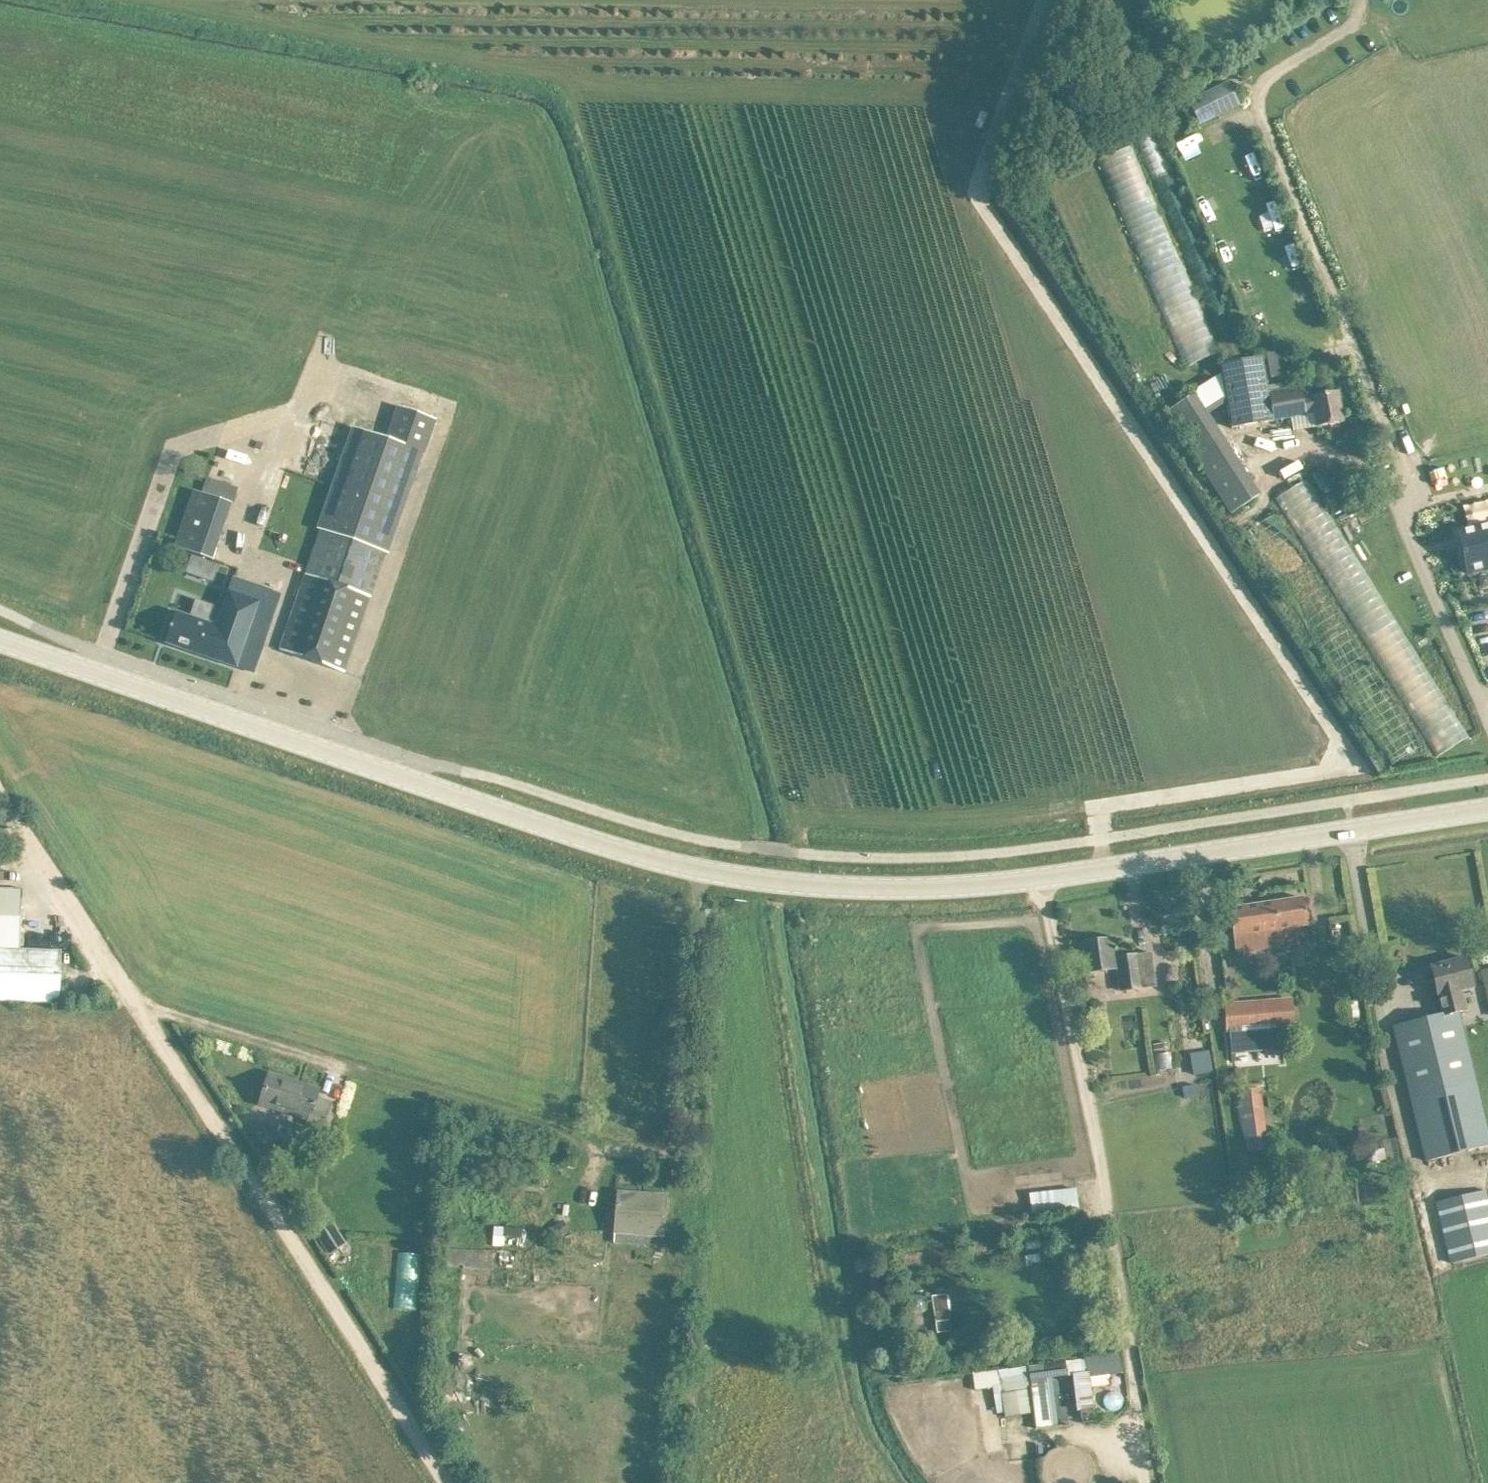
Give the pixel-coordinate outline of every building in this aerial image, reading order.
[(1189,103),(1200,125),(1240,105),(1229,83),(1189,103)] [(1154,132),(1136,140),(1220,345),(1238,338),(1154,132)] [(1132,146),(1097,161),(1186,369),(1221,354),(1132,146)] [(1270,378),(1280,376),(1276,352),(1266,353),(1270,378)] [(1268,393),(1270,393),(1263,357),(1218,365),(1220,378),(1197,393),(1206,406),(1226,394),(1232,428),(1273,420),(1268,393)] [(1301,388),(1270,393),(1268,393),(1273,420),(1305,415),(1306,414),(1303,398),(1301,388)] [(1394,392),(1399,402),(1405,398),(1401,388),(1394,392)] [(1338,392),(1303,398),(1306,414),(1315,412),(1317,427),(1343,423),(1338,392)] [(321,531),(305,577),(369,598),(385,553),(389,554),(424,451),(436,418),(399,405),(387,438),(352,426),(316,529),(321,531)] [(203,495),(194,492),(175,553),(219,567),(243,490),(208,479),(203,495)] [(1307,479),(1274,499),(1438,759),(1471,738),(1307,479)] [(1276,513),(1244,533),(1393,768),(1425,748),(1276,513)] [(1457,532),(1461,550),(1466,573),(1487,568),(1487,525),(1457,532)] [(369,598),(305,577),(280,650),(344,672),(369,598)] [(216,627),(206,656),(253,672),(279,597),(232,581),(216,627)] [(165,642),(206,656),(216,627),(175,613),(165,642)] [(61,1002),(63,951),(20,949),(22,889),(0,888),(0,1000),(61,1002)] [(1229,909),(1234,941),(1236,952),(1299,943),(1298,939),(1300,939),(1298,926),(1307,925),(1303,898),(1229,909)] [(1116,969),(1117,978),(1120,993),(1156,988),(1151,953),(1116,958),(1115,950),(1117,949),(1117,947),(1115,947),(1114,938),(1079,943),(1082,963),(1084,974),(1116,969)] [(1439,995),(1444,1014),(1461,1010),(1461,1013),(1469,1011),(1463,991),(1474,989),(1471,977),(1466,958),(1431,966),(1438,996),(1439,995)] [(1295,1028),(1293,999),(1225,1004),(1227,1035),(1230,1035),(1231,1052),(1284,1048),(1283,1029),(1295,1028)] [(1399,1046),(1409,1094),(1478,1080),(1461,1013),(1461,1010),(1444,1014),(1394,1027),(1399,1046)] [(1191,1055),(1194,1075),(1212,1072),(1209,1051),(1191,1055)] [(303,1137),(319,1142),(331,1103),(316,1099),(319,1090),(269,1074),(260,1104),(309,1119),(303,1137)] [(1409,1094),(1424,1164),(1487,1147),(1487,1122),(1478,1080),(1409,1094)] [(1238,1091),(1244,1140),(1268,1137),(1262,1087),(1238,1091)] [(618,1192),(616,1212),(615,1235),(663,1237),(664,1216),(666,1196),(618,1192)] [(1453,1265),(1487,1256),(1487,1200),(1486,1193),(1436,1207),(1453,1265)] [(305,1222),(330,1257),(349,1244),(324,1209),(305,1222)] [(572,1231),(562,1220),(552,1230),(561,1241),(572,1231)] [(502,1229),(501,1238),(520,1239),(520,1230),(502,1229)] [(948,1317),(934,1319),(936,1331),(950,1329),(948,1317)] [(1031,1387),(1036,1428),(1058,1425),(1052,1378),(1087,1373),(1086,1363),(1029,1371),(1031,1387)] [(1029,1371),(999,1375),(1001,1391),(1031,1387),(1029,1371)]
